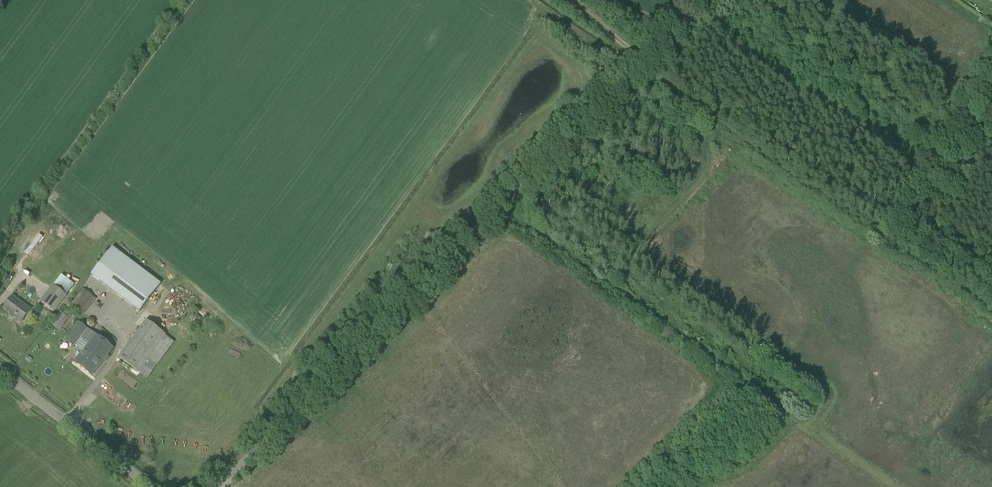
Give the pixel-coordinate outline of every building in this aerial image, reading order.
[(140,312),(161,284),(113,247),(92,275),(140,312)] [(55,312),(67,295),(53,285),(40,302),(55,312)] [(22,323),(32,311),(13,297),(4,309),(22,323)] [(59,331),(70,319),(62,312),(51,325),(59,331)] [(139,372),(167,334),(146,319),(119,357),(139,372)] [(75,347),(88,329),(78,322),(65,339),(75,347)] [(92,376),(113,348),(96,335),(75,363),(92,376)]
